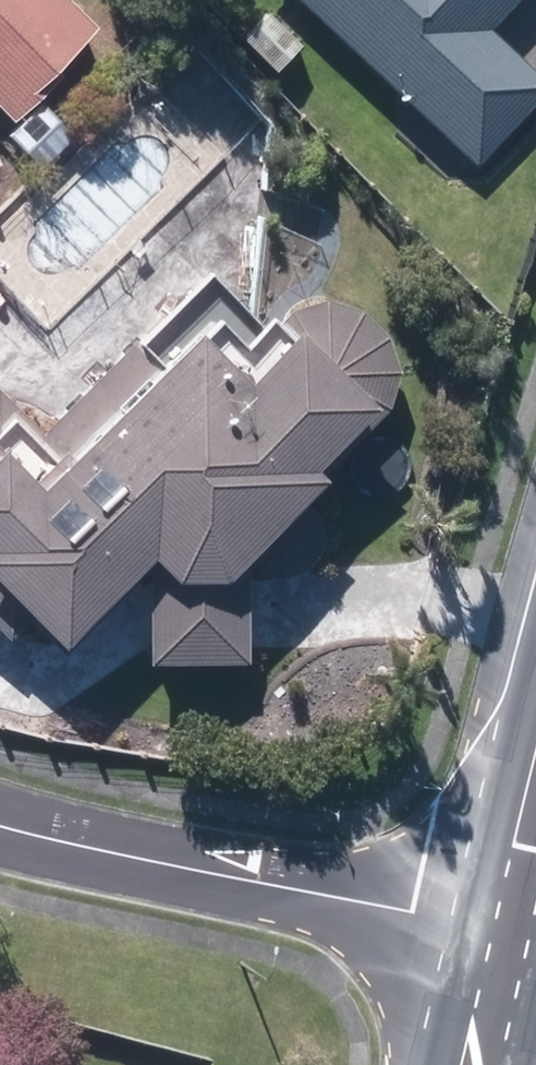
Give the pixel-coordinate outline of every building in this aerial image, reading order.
[(43,79),(36,72),(79,31),(48,0),(0,0),(0,121),(43,79)] [(475,167),(535,101),(535,79),(488,35),(521,0),(296,0),(475,167)] [(243,31),(275,65),(300,41),(268,7),(243,31)] [(0,142),(33,174),(64,142),(31,110),(0,142)] [(416,139),(439,161),(451,149),(427,127),(416,139)] [(146,667),(244,667),(244,613),(244,560),(260,577),(279,582),(300,576),(320,557),(319,521),(298,500),(386,411),(396,377),(386,342),(360,315),(322,305),(289,314),(277,325),(293,340),(245,388),(194,337),(159,373),(133,347),(41,441),(0,400),(0,628),(9,637),(30,615),(61,646),(145,560),(146,623),(146,667)]
